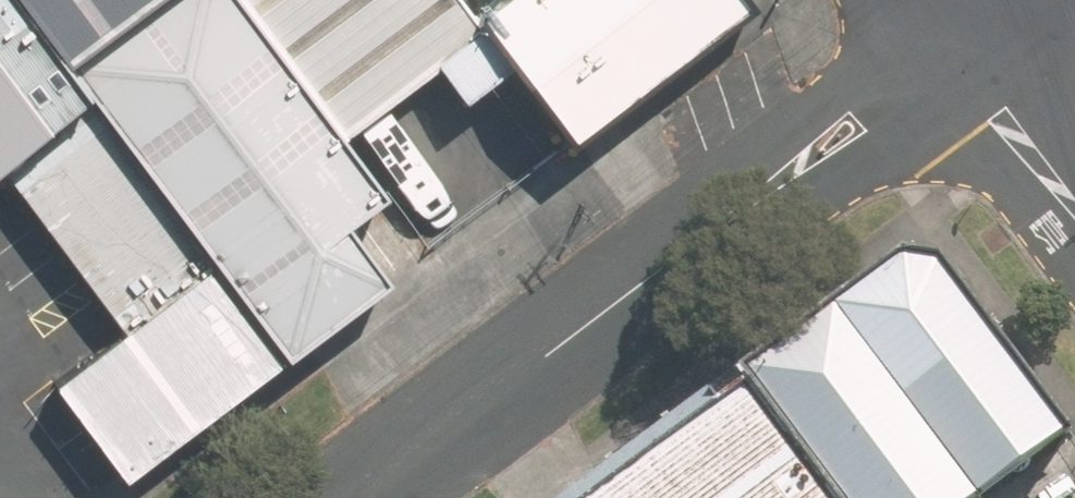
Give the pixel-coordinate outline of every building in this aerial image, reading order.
[(70,67),(157,0),(18,0),(70,67)] [(70,67),(287,355),(390,278),(346,220),(385,191),(341,133),(239,0),(157,0),(70,67)] [(341,133),(434,63),(462,99),(513,61),(476,12),(468,0),(239,0),(341,133)] [(746,0),(492,0),(476,12),(513,61),(571,137),(749,4),(746,0)] [(0,62),(0,186),(59,142),(0,62)] [(59,142),(0,186),(0,210),(88,326),(21,377),(97,477),(234,373),(158,273),(59,142)] [(737,364),(842,497),(964,497),(1062,423),(933,251),(901,248),(737,364)] [(737,364),(561,497),(839,497),(737,364)]
